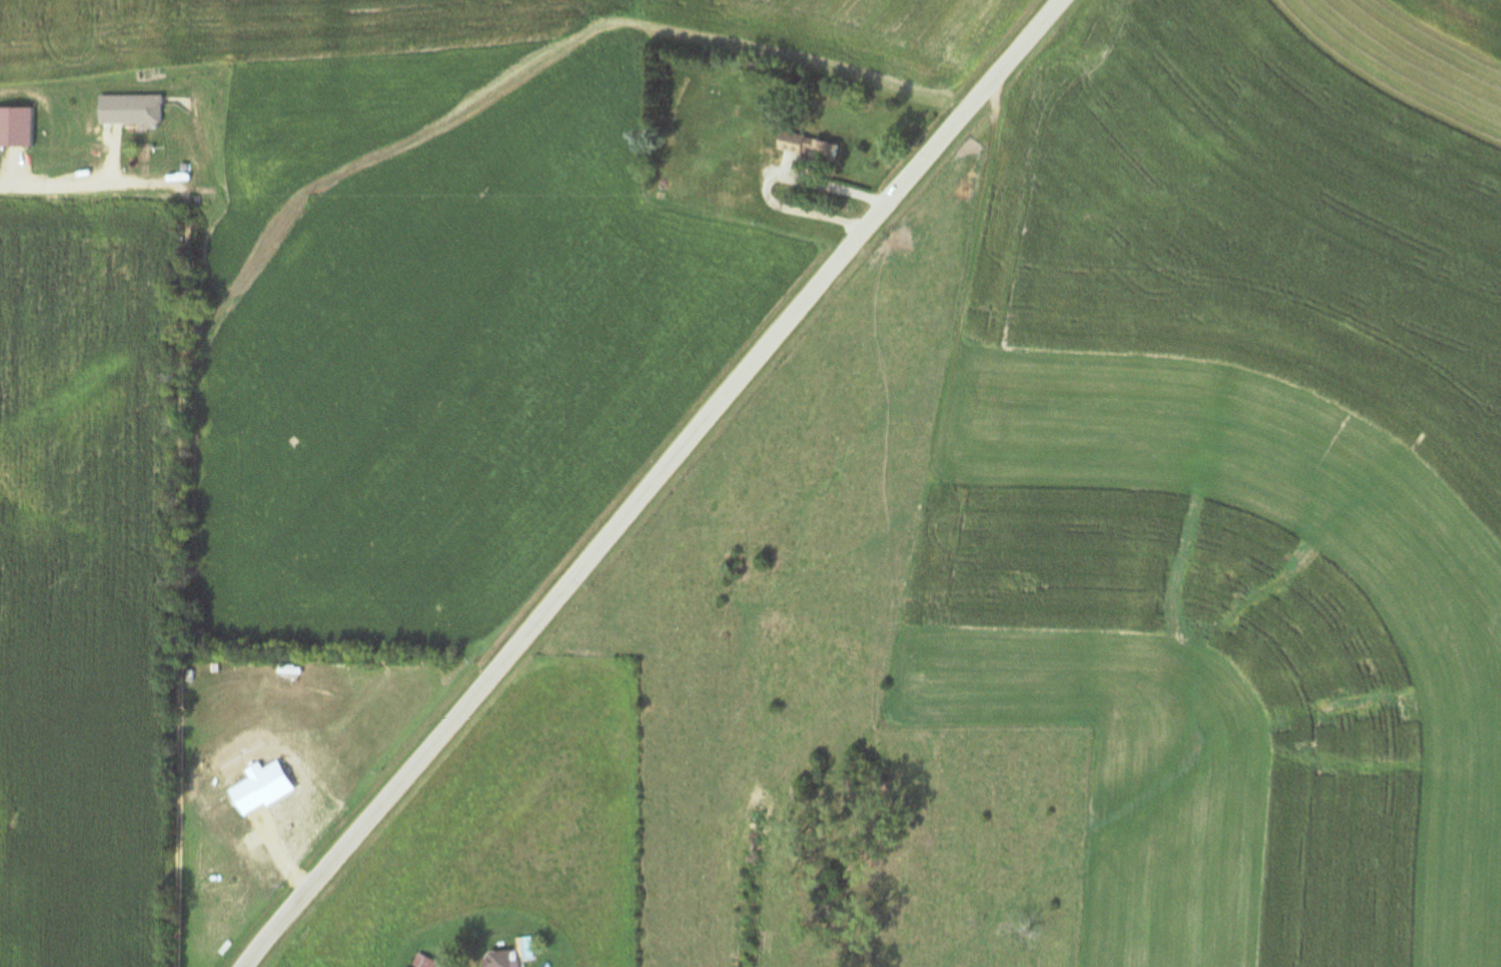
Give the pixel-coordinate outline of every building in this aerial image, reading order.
[(160,96),(97,96),(97,124),(160,124),(160,96)] [(839,144),(779,131),(775,149),(835,162),(839,144)] [(488,966),(520,966),(520,961),(510,961),(510,950),(488,950),(488,966)] [(417,953),(412,966),(434,966),(437,960),(417,953)]
